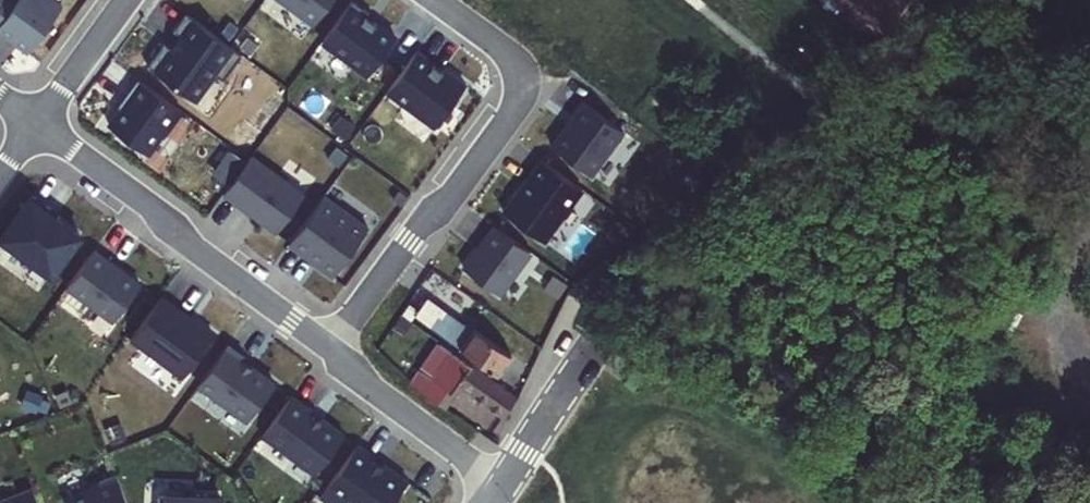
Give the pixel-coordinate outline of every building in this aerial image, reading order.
[(26,54),(62,6),(53,0),(17,0),(16,2),(13,0),(0,0),(0,34),(26,54)] [(314,26),(332,0),(277,0),(314,26)] [(889,33),(913,0),(842,0),(889,33)] [(349,4),(321,45),(368,77),(396,36),(349,4)] [(222,81),(241,55),(185,14),(172,32),(179,37),(170,49),(163,44),(146,67),(193,102),(213,75),(222,81)] [(413,50),(383,93),(436,130),(466,86),(413,50)] [(180,112),(136,80),(125,95),(129,98),(121,110),(108,127),(148,156),(180,112)] [(117,107),(121,110),(129,98),(125,95),(117,107)] [(588,103),(555,150),(592,175),(625,128),(588,103)] [(250,156),(222,195),(275,234),(303,195),(250,156)] [(547,163),(509,216),(545,241),(583,188),(547,163)] [(322,196),(287,244),(331,277),(366,228),(322,196)] [(29,203),(1,241),(54,280),(82,242),(29,203)] [(492,226),(461,270),(501,297),(531,254),(492,226)] [(93,251),(65,289),(118,328),(146,289),(93,251)] [(424,299),(414,291),(401,309),(496,375),(511,355),(474,329),(472,330),(457,320),(469,303),(438,279),(424,299)] [(159,301),(130,339),(183,378),(212,339),(159,301)] [(451,353),(437,343),(416,370),(421,373),(409,388),(438,408),(441,410),(451,397),(448,395),(455,386),(500,418),(514,399),(451,353)] [(226,345),(197,384),(249,422),(275,386),(239,359),(241,356),(226,345)] [(290,396),(261,436),(316,476),(345,436),(322,419),(320,422),(310,415),(312,412),(290,396)] [(356,445),(318,496),(328,502),(345,502),(347,502),(391,502),(406,482),(383,465),(381,467),(369,459),(371,456),(356,445)] [(114,474),(97,482),(98,484),(62,498),(64,502),(126,502),(114,474)] [(0,502),(36,502),(31,489),(0,502)]
